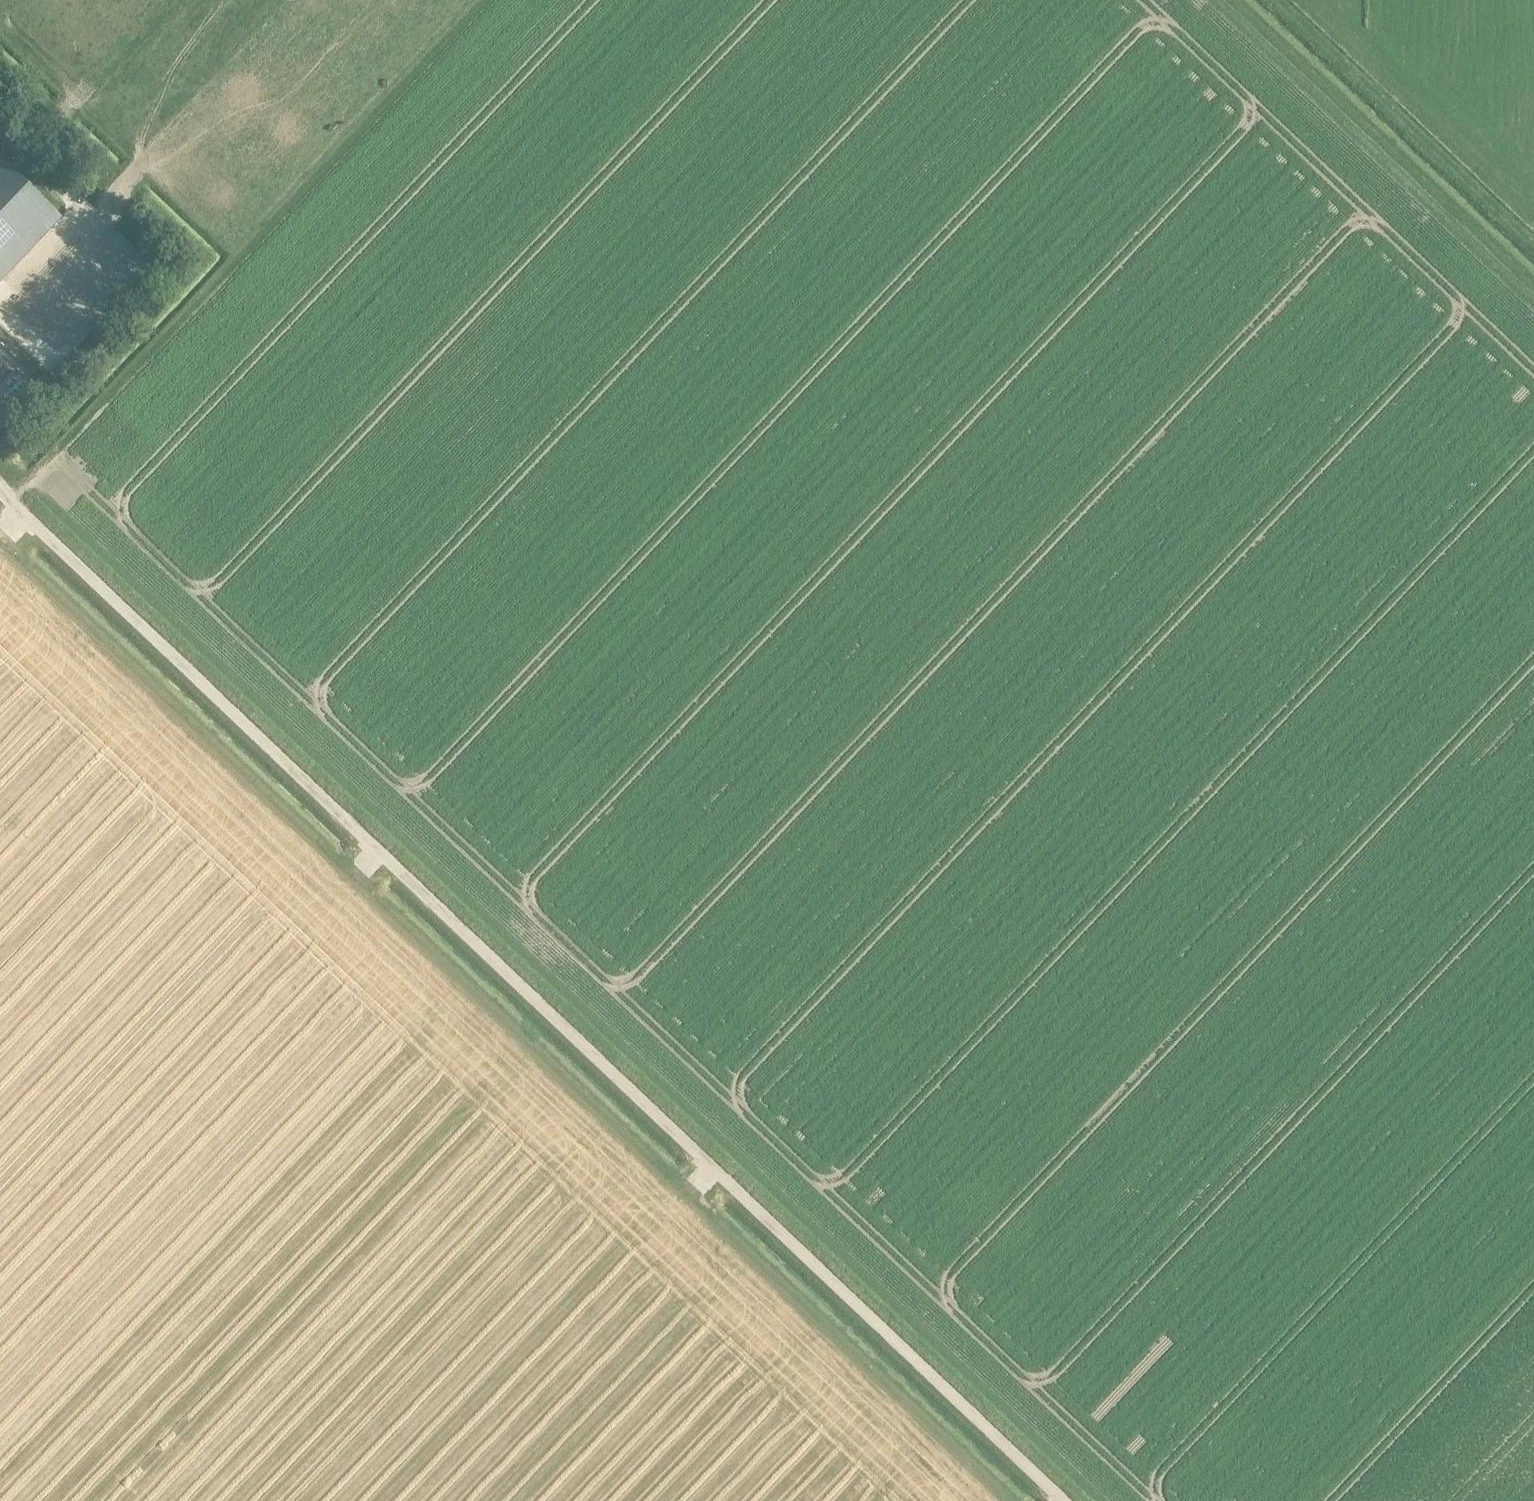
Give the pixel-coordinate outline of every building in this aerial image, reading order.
[(60,218),(0,161),(0,280),(60,218)]
